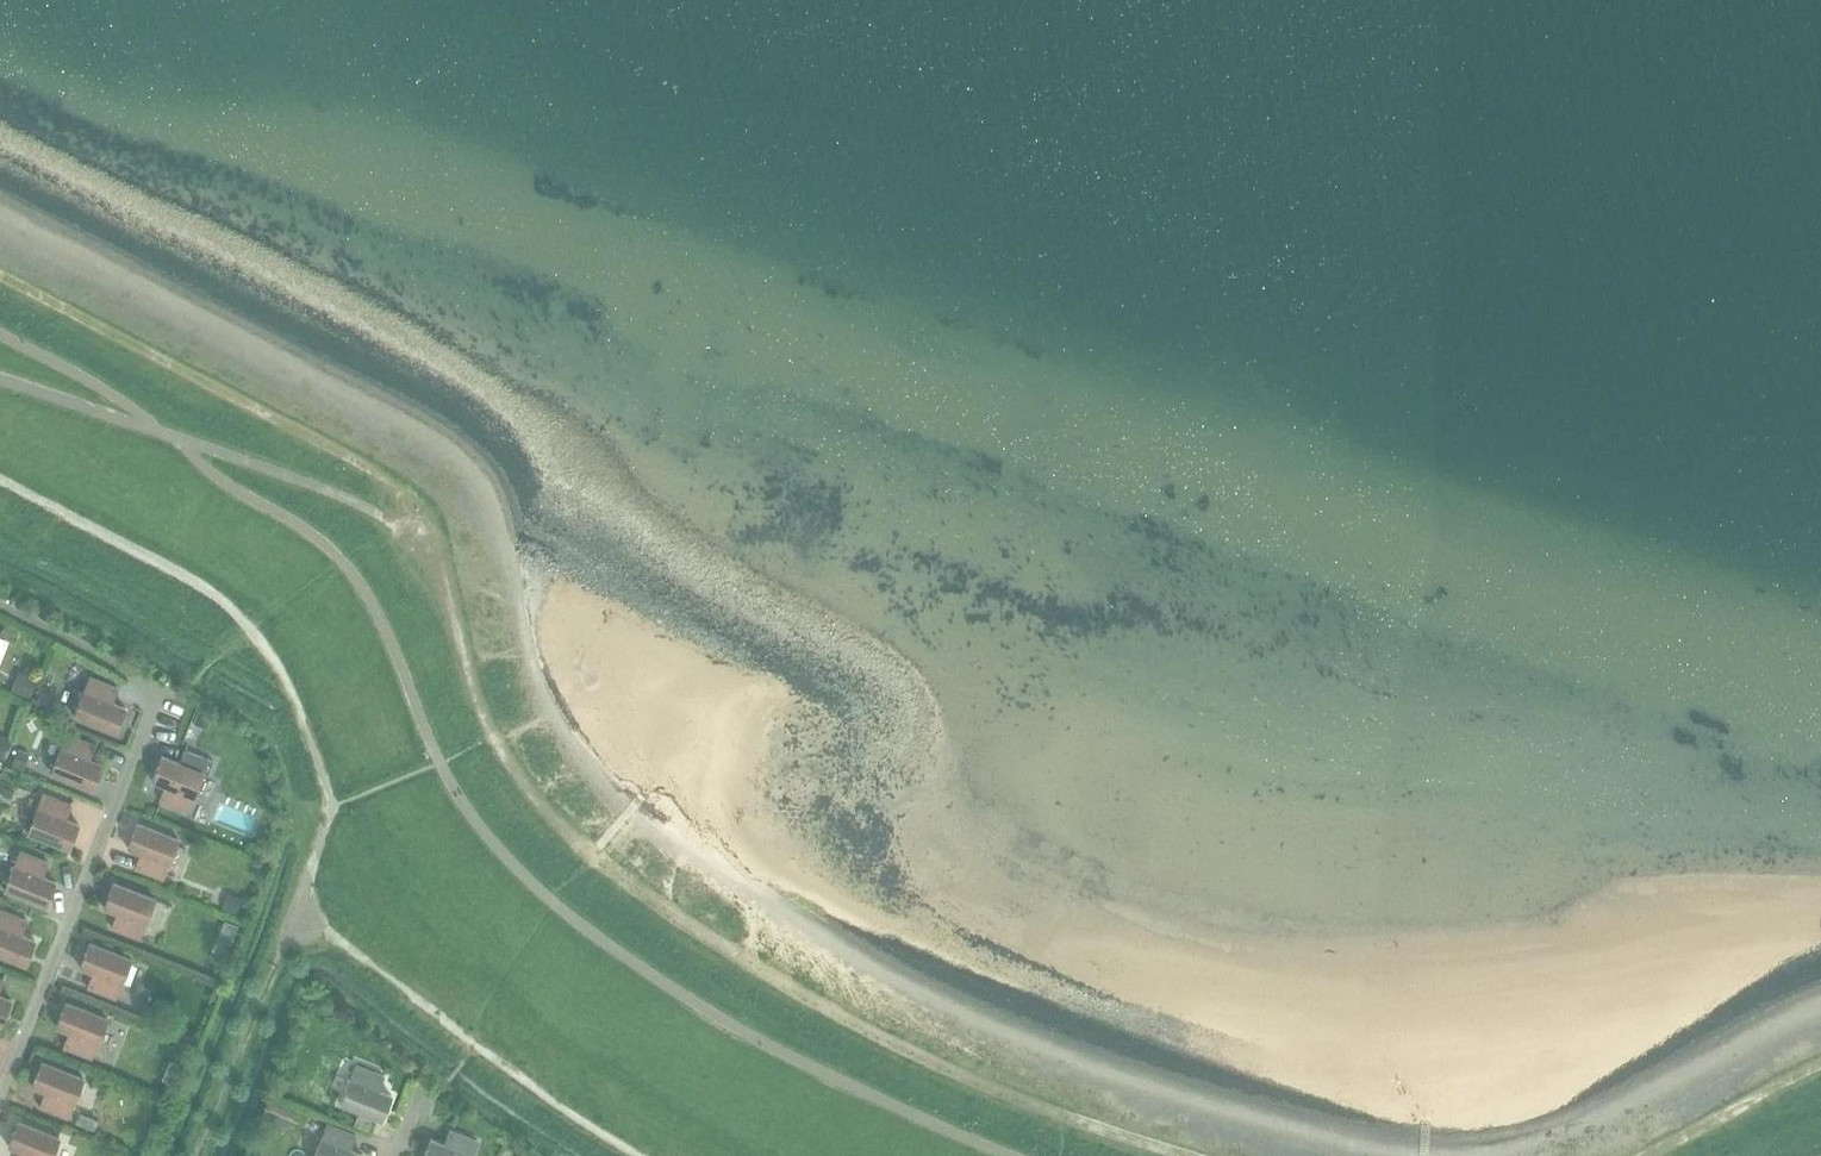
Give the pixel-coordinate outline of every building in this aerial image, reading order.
[(19,669),(11,688),(29,695),(37,677),(19,669)] [(90,676),(74,715),(116,732),(125,707),(112,702),(118,687),(90,676)] [(40,691),(36,700),(47,705),(50,695),(40,691)] [(201,709),(196,723),(210,729),(216,715),(201,709)] [(95,744),(67,733),(52,772),(93,789),(103,764),(90,759),(95,744)] [(5,759),(12,741),(0,736),(0,757),(5,759)] [(188,811),(203,772),(208,774),(213,760),(185,749),(180,762),(162,755),(152,779),(165,785),(160,799),(188,811)] [(18,750),(12,766),(23,770),(29,754),(18,750)] [(71,804),(43,793),(28,832),(69,848),(79,824),(66,819),(71,804)] [(179,839),(137,822),(128,847),(141,852),(135,867),(163,878),(179,839)] [(48,861),(20,850),(5,889),(46,906),(56,881),(43,876),(48,861)] [(155,898),(114,882),(104,906),(117,912),(111,926),(140,937),(155,898)] [(227,894),(222,908),(236,913),(241,899),(227,894)] [(0,909),(0,954),(25,964),(35,940),(22,934),(28,920),(0,909)] [(225,919),(217,938),(236,945),(243,927),(225,919)] [(131,958),(90,942),(80,966),(93,971),(87,986),(116,997),(131,958)] [(2,1024),(11,999),(0,995),(0,1023),(2,1024)] [(107,1018),(66,1001),(56,1026),(69,1031),(64,1046),(92,1057),(107,1018)] [(170,1060),(162,1078),(171,1082),(179,1064),(170,1060)] [(84,1078),(42,1061),(32,1086),(46,1091),(40,1105),(68,1117),(84,1078)] [(356,1063),(340,1102),(382,1119),(392,1095),(378,1089),(384,1075),(356,1063)] [(112,1085),(94,1078),(90,1088),(108,1096),(112,1085)] [(368,1129),(372,1120),(359,1115),(355,1124),(368,1129)] [(18,1121),(9,1145),(22,1151),(20,1155),(52,1155),(60,1137),(18,1121)] [(363,1154),(350,1149),(355,1134),(327,1123),(314,1155),(362,1155),(363,1154)] [(424,1155),(472,1155),(478,1140),(450,1129),(444,1144),(431,1138),(424,1155)]
